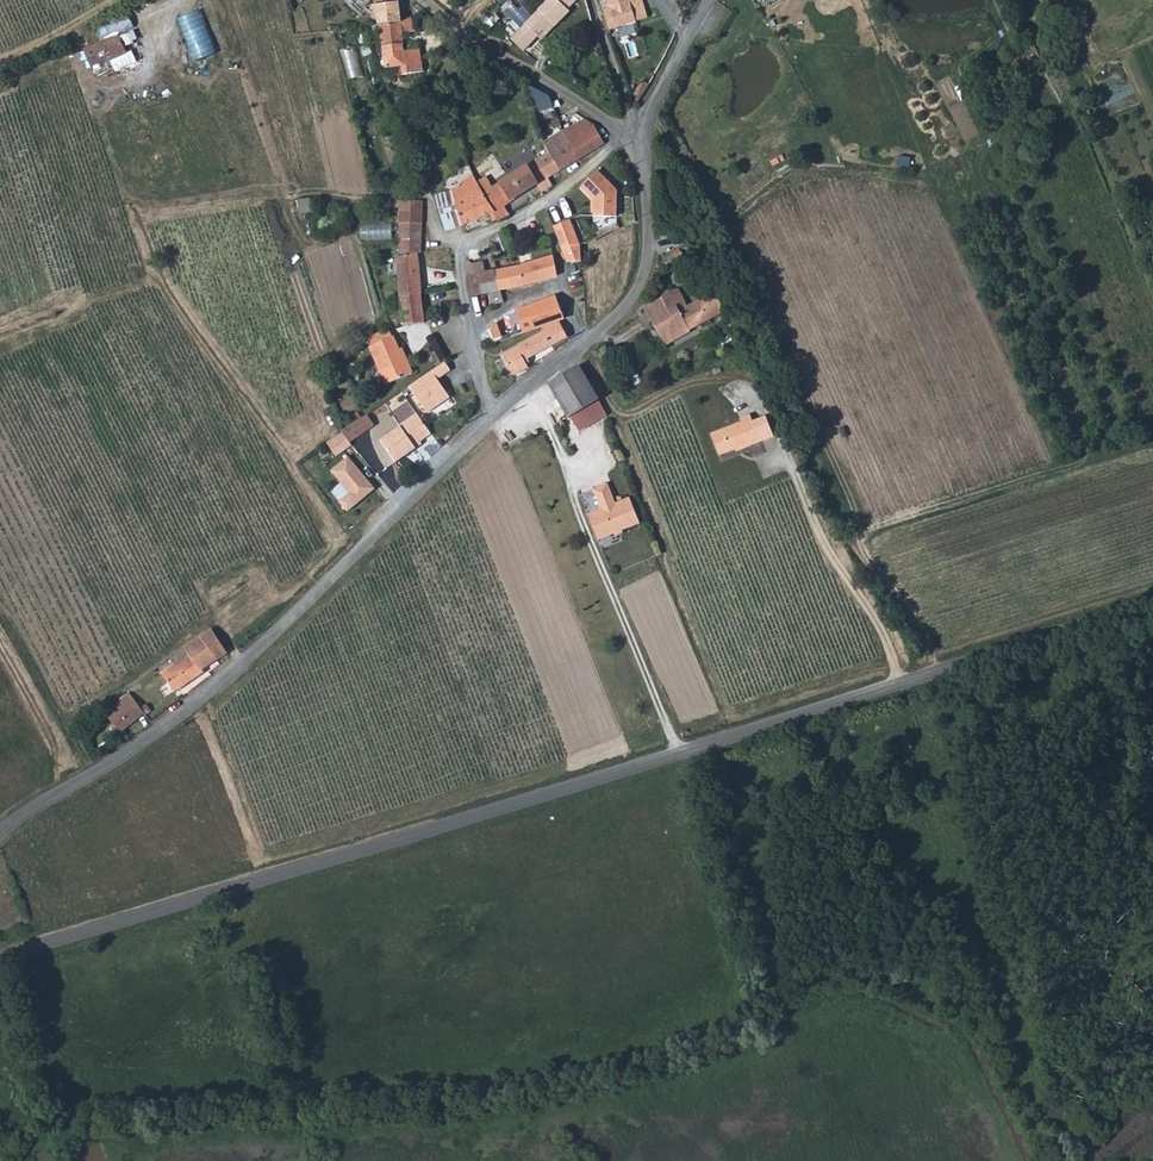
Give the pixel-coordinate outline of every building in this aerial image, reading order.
[(399,1),(385,4),(385,0),(375,0),(375,4),(378,5),(381,24),(403,21),(401,11),(399,1)] [(540,9),(558,26),(571,11),(569,9),(578,0),(549,0),(540,9)] [(639,22),(650,18),(644,0),(611,0),(613,8),(607,10),(613,31),(639,24),(639,22)] [(558,26),(540,9),(513,39),(526,51),(539,37),(544,41),(558,26)] [(385,46),(406,43),(404,32),(417,30),(416,19),(403,21),(381,24),(385,46)] [(100,41),(107,59),(127,51),(120,33),(100,41)] [(107,59),(100,41),(85,47),(93,65),(107,59)] [(407,65),(425,62),(424,61),(423,49),(407,51),(406,43),(385,46),(388,68),(407,65)] [(345,51),(350,79),(365,76),(360,49),(345,51)] [(564,131),(569,142),(579,161),(605,145),(595,127),(585,119),(564,131)] [(549,152),(550,152),(561,172),(579,161),(569,142),(564,131),(544,142),(549,152)] [(550,152),(549,152),(536,160),(527,166),(538,186),(543,197),(554,190),(548,180),(561,172),(550,152)] [(510,217),(504,208),(538,186),(527,166),(491,189),(486,181),(478,185),(497,221),(499,224),(510,217)] [(618,191),(599,171),(582,187),(595,201),(595,218),(618,218),(618,191)] [(453,192),(464,228),(477,223),(488,218),(492,224),(497,221),(478,185),(475,179),(463,183),(461,183),(463,189),(453,192)] [(447,233),(464,228),(453,192),(452,192),(436,197),(447,233)] [(402,200),(401,242),(421,242),(422,201),(402,200)] [(572,220),(555,225),(570,264),(577,263),(583,263),(582,245),(572,220)] [(382,234),(382,222),(365,221),(364,233),(382,234)] [(420,255),(421,242),(401,242),(400,258),(416,256),(420,255)] [(677,263),(680,269),(689,264),(678,248),(668,255),(674,265),(677,263)] [(400,258),(396,259),(400,299),(421,296),(416,256),(400,258)] [(553,258),(503,271),(507,292),(519,290),(557,278),(553,258)] [(578,292),(577,263),(570,264),(571,292),(578,292)] [(584,273),(583,263),(577,263),(578,292),(581,292),(581,295),(585,295),(584,273)] [(503,271),(495,272),(500,293),(507,292),(503,271)] [(504,305),(500,293),(495,272),(478,275),(484,296),(491,295),(494,308),(504,305)] [(484,296),(478,275),(469,276),(473,298),(484,296)] [(687,307),(679,291),(645,310),(667,347),(691,333),(691,332),(679,311),(687,307)] [(691,332),(726,312),(715,294),(689,309),(687,307),(679,311),(691,332)] [(421,296),(400,299),(403,325),(410,323),(424,320),(421,296)] [(535,309),(544,329),(561,324),(565,322),(555,300),(535,309)] [(516,338),(544,329),(535,309),(516,317),(518,322),(507,325),(513,340),(516,338)] [(569,339),(561,324),(544,329),(544,333),(520,346),(522,349),(505,359),(515,378),(531,370),(527,363),(553,348),(569,339)] [(373,335),(371,336),(374,343),(393,336),(390,329),(373,335)] [(387,384),(414,373),(408,359),(404,361),(400,351),(395,335),(393,336),(374,343),(371,344),(387,384)] [(404,361),(408,359),(405,350),(400,351),(404,361)] [(447,364),(412,388),(430,415),(453,399),(440,381),(453,373),(447,364)] [(579,368),(549,386),(570,421),(578,417),(600,403),(580,371),(579,368)] [(351,437),(375,422),(370,415),(346,430),(351,437)] [(428,436),(414,415),(398,426),(399,427),(379,441),(394,463),(413,450),(411,447),(417,443),(428,436)] [(714,435),(723,458),(744,450),(745,452),(755,448),(753,442),(762,439),(753,417),(753,416),(743,420),(744,423),(714,435)] [(351,437),(346,430),(330,440),(336,450),(353,440),(351,437)] [(762,439),(753,442),(755,448),(764,444),(762,439)] [(351,456),(335,469),(352,490),(341,499),(349,508),(376,487),(351,456)] [(591,518),(602,543),(643,526),(632,500),(618,506),(610,487),(596,493),(604,512),(591,518)] [(203,633),(191,643),(208,665),(221,656),(203,633)] [(179,655),(183,661),(196,678),(198,676),(197,674),(208,665),(191,643),(177,653),(179,655)] [(170,697),(196,678),(183,661),(179,664),(182,668),(171,675),(167,670),(157,678),(170,697)] [(114,715),(109,718),(105,721),(114,735),(112,737),(117,744),(126,739),(121,731),(139,718),(126,699),(111,709),(114,715)] [(110,707),(104,711),(109,718),(114,715),(111,709),(110,707)]
